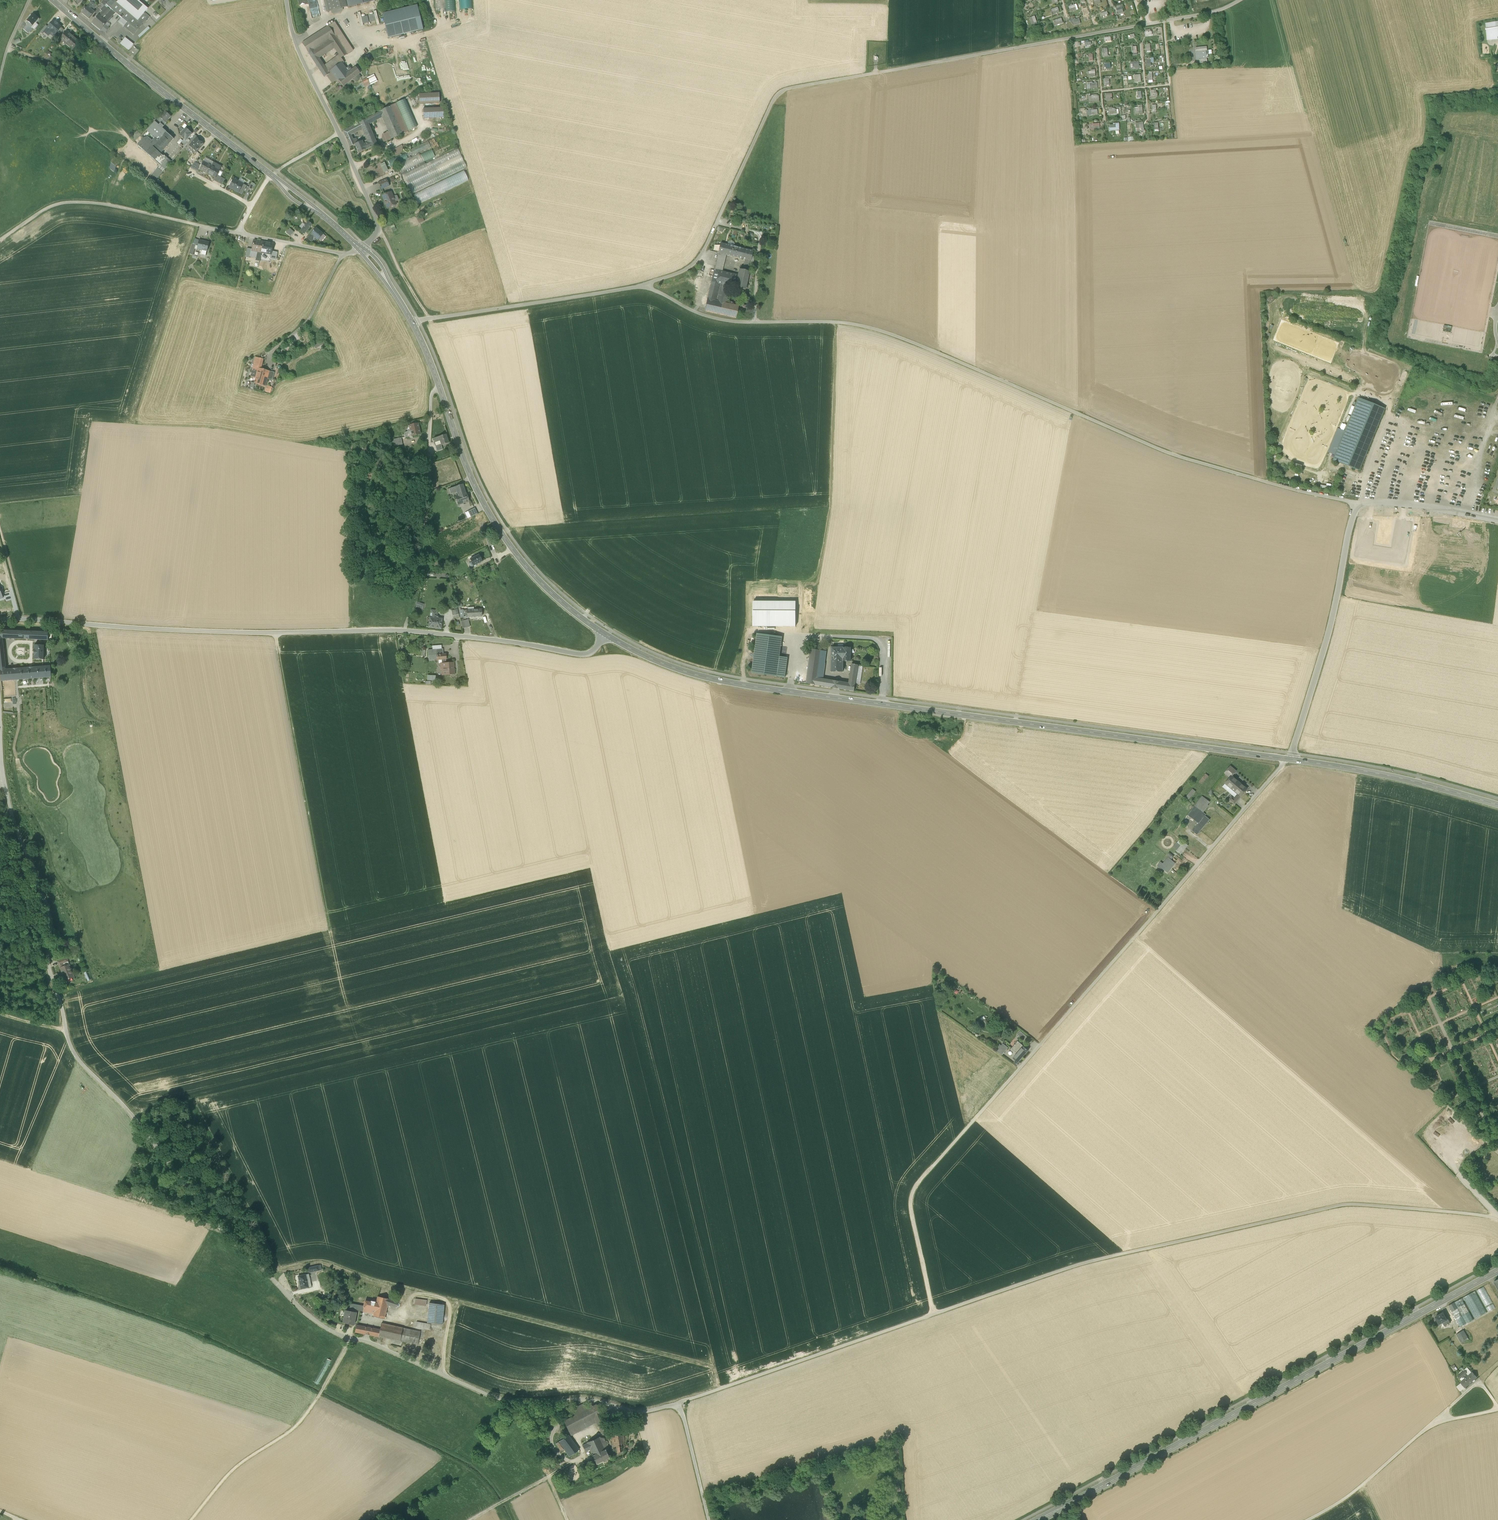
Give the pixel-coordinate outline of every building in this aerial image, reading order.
[(100,10),(101,9),(111,0),(106,0),(98,7),(100,10)] [(129,32),(139,21),(126,9),(117,2),(120,0),(111,0),(101,9),(100,10),(102,12),(99,15),(108,22),(116,13),(122,18),(127,23),(124,27),(129,32)] [(117,2),(126,9),(139,21),(145,13),(147,9),(136,0),(120,0),(117,2)] [(328,12),(332,11),(342,8),(343,8),(341,0),(327,0),(325,1),(328,12)] [(456,11),(455,0),(436,0),(436,8),(442,8),(442,10),(446,10),(446,12),(456,11)] [(382,14),(388,38),(423,30),(417,5),(382,14)] [(1116,6),(1117,13),(1124,12),(1123,5),(1116,6)] [(82,13),(89,19),(95,12),(91,9),(88,6),(82,13)] [(374,11),(375,15),(362,18),(361,12),(358,12),(361,25),(377,22),(377,24),(380,24),(377,10),(374,11)] [(145,13),(139,21),(129,32),(133,35),(148,16),(145,13)] [(27,21),(28,21),(33,26),(35,23),(39,18),(33,14),(27,21)] [(93,22),(101,29),(105,25),(107,22),(108,22),(99,15),(93,22)] [(1034,16),(1029,18),(1031,26),(1037,24),(1034,16)] [(118,22),(124,27),(127,23),(122,18),(118,22)] [(1055,26),(1063,23),(1061,18),(1053,20),(1055,26)] [(48,27),(44,32),(48,36),(52,32),(55,35),(57,32),(61,27),(62,27),(58,24),(57,24),(56,23),(56,22),(56,23),(54,21),(48,27)] [(335,22),(329,26),(347,55),(353,51),(335,22)] [(1487,25),(1488,29),(1486,30),(1488,30),(1489,39),(1497,39),(1497,35),(1497,23),(1487,25)] [(40,32),(42,34),(44,32),(48,27),(46,26),(40,32)] [(302,43),(317,66),(322,63),(319,58),(335,48),(339,55),(341,58),(347,55),(329,26),(302,43)] [(148,27),(138,36),(140,38),(150,29),(148,27)] [(60,40),(67,46),(73,37),(67,32),(60,40)] [(80,43),(73,37),(67,46),(73,51),(80,43)] [(121,44),(128,50),(133,44),(125,38),(122,42),(121,44)] [(1207,59),(1207,58),(1206,56),(1206,54),(1206,51),(1196,52),(1197,60),(1199,60),(1207,59)] [(41,58),(46,62),(50,57),(45,53),(41,58)] [(339,55),(324,66),(330,74),(332,72),(331,71),(342,62),(342,63),(344,61),(341,58),(339,55)] [(337,80),(338,81),(339,81),(339,80),(349,72),(342,63),(342,62),(331,71),(332,72),(337,80)] [(330,74),(324,66),(319,69),(324,77),(327,76),(330,74)] [(339,81),(343,86),(354,78),(359,74),(360,73),(356,68),(356,67),(349,72),(339,80),(339,81)] [(327,76),(333,83),(337,80),(332,72),(330,74),(327,76)] [(367,78),(367,79),(370,85),(375,83),(371,76),(367,78)] [(419,94),(420,104),(440,103),(439,93),(419,94)] [(417,127),(410,112),(405,99),(396,103),(402,116),(408,131),(417,127)] [(396,103),(390,106),(403,134),(408,132),(396,103)] [(1142,114),(1142,105),(1137,105),(1137,107),(1134,107),(1134,114),(1142,114)] [(390,106),(380,112),(382,117),(389,133),(392,139),(403,134),(390,106)] [(423,109),(424,119),(444,118),(443,108),(423,109)] [(155,122),(159,126),(161,124),(164,121),(166,123),(171,117),(164,111),(159,117),(155,122)] [(380,112),(366,119),(369,125),(382,117),(380,112)] [(366,119),(359,123),(362,129),(368,143),(370,148),(377,145),(369,125),(366,119)] [(174,139),(162,129),(159,126),(155,122),(147,131),(149,133),(145,138),(138,146),(154,160),(161,154),(174,139)] [(1143,131),(1143,122),(1135,122),(1135,132),(1143,131)] [(359,123),(348,129),(351,135),(362,129),(359,123)] [(184,139),(186,141),(192,134),(191,133),(191,132),(186,128),(180,135),(184,139)] [(343,132),(346,138),(351,136),(351,135),(348,129),(343,132)] [(138,131),(132,137),(135,141),(141,135),(138,131)] [(384,142),(392,139),(389,133),(384,135),(383,140),(384,142)] [(189,141),(192,144),(197,138),(198,137),(195,135),(189,141)] [(190,146),(196,152),(203,144),(197,138),(192,144),(190,146)] [(358,153),(366,150),(364,145),(362,141),(358,143),(355,144),(355,145),(358,153)] [(405,153),(407,158),(430,148),(428,142),(405,153)] [(393,150),(394,150),(396,155),(405,151),(402,145),(393,150)] [(160,166),(161,166),(162,165),(161,165),(167,158),(164,155),(164,156),(161,154),(154,160),(160,166)] [(112,155),(111,162),(116,167),(120,161),(112,155)] [(162,165),(166,169),(172,162),(167,158),(161,165),(162,165)] [(200,170),(207,174),(212,166),(204,162),(201,166),(199,169),(200,170)] [(385,163),(380,165),(384,173),(388,170),(385,163)] [(217,175),(220,171),(212,166),(207,174),(215,178),(217,175)] [(157,168),(152,174),(157,179),(162,172),(158,168),(157,168)] [(419,202),(470,180),(466,171),(415,193),(419,202)] [(214,180),(219,183),(222,178),(221,177),(217,175),(215,178),(214,180)] [(229,188),(234,190),(238,182),(234,179),(229,188)] [(381,189),(388,186),(389,186),(387,180),(379,183),(381,189)] [(234,190),(239,193),(243,184),(238,182),(234,190)] [(247,186),(243,184),(239,193),(242,195),(247,186)] [(383,196),(391,192),(388,186),(381,189),(380,189),(383,196)] [(386,204),(388,208),(391,206),(393,207),(394,206),(395,205),(396,204),(395,202),(393,197),(391,192),(383,196),(385,201),(385,202),(386,205),(386,204)] [(300,231),(304,235),(312,225),(308,222),(300,231)] [(294,232),(290,228),(286,233),(290,237),(294,232)] [(316,228),(311,234),(315,238),(318,241),(323,234),(316,228)] [(207,252),(209,242),(209,243),(200,241),(200,240),(199,240),(197,250),(202,251),(202,250),(207,251),(207,252)] [(262,253),(267,254),(269,243),(254,240),(252,249),(252,251),(257,252),(262,253)] [(726,255),(742,259),(744,249),(721,243),(718,253),(726,255)] [(256,261),(260,262),(262,253),(257,252),(252,251),(252,249),(251,249),(250,256),(256,258),(256,261)] [(753,251),(744,249),(742,259),(745,260),(744,264),(749,265),(753,251)] [(278,252),(272,251),(271,255),(270,254),(270,259),(276,260),(278,252)] [(714,270),(722,272),(726,255),(718,253),(714,270)] [(729,286),(735,288),(738,276),(722,272),(714,270),(711,282),(729,286)] [(739,270),(738,276),(735,288),(745,290),(749,272),(748,272),(739,270)] [(711,282),(707,299),(726,303),(729,286),(711,282)] [(739,306),(726,303),(707,299),(704,311),(736,319),(739,306)] [(250,377),(256,378),(258,368),(261,369),(261,367),(259,366),(261,360),(255,358),(250,377)] [(261,369),(258,368),(256,378),(254,383),(255,383),(265,386),(267,379),(268,377),(269,371),(261,369)] [(1333,460),(1359,471),(1385,409),(1359,399),(1345,432),(1335,455),(1333,460)] [(410,425),(411,431),(412,436),(420,434),(418,424),(410,425)] [(1335,455),(1345,432),(1338,429),(1328,452),(1335,455)] [(441,444),(441,445),(449,443),(446,434),(439,437),(440,441),(441,444)] [(457,491),(458,496),(466,493),(463,484),(449,489),(451,493),(457,491)] [(466,493),(458,496),(456,497),(458,505),(469,501),(466,493)] [(468,511),(471,517),(478,514),(475,508),(468,511)] [(470,559),(474,566),(482,561),(479,555),(470,559)] [(796,602),(753,601),(753,627),(796,627),(796,602)] [(429,627),(441,629),(442,619),(440,619),(440,618),(438,616),(437,616),(438,611),(431,610),(429,627)] [(461,621),(463,628),(470,627),(468,620),(461,621)] [(6,669),(3,638),(48,640),(48,632),(0,630),(0,670),(6,669)] [(752,673),(777,676),(779,657),(782,637),(757,634),(752,673)] [(806,683),(833,688),(834,681),(823,679),(818,678),(822,651),(822,645),(812,643),(806,683)] [(35,660),(44,660),(44,645),(35,645),(35,660)] [(831,672),(843,672),(843,661),(850,661),(851,648),(832,647),(831,672)] [(437,659),(437,655),(436,649),(434,650),(428,650),(429,660),(437,659)] [(827,651),(822,651),(818,678),(823,679),(825,663),(827,651)] [(442,659),(442,663),(446,663),(446,659),(446,654),(443,654),(437,655),(437,659),(437,660),(442,659)] [(788,658),(779,657),(777,676),(785,678),(788,658)] [(454,662),(446,663),(442,663),(440,664),(441,669),(443,669),(443,675),(455,674),(454,669),(454,667),(454,662)] [(849,683),(838,682),(837,688),(854,691),(855,684),(858,666),(858,665),(852,664),(849,683)] [(0,670),(0,672),(1,681),(51,677),(51,676),(51,673),(51,666),(6,669),(0,670)] [(1225,773),(1230,778),(1232,776),(1236,771),(1230,766),(1225,773)] [(1199,783),(1201,785),(1208,778),(1206,776),(1199,783)] [(1225,784),(1237,794),(1241,797),(1247,789),(1232,776),(1230,778),(1225,784)] [(1223,787),(1235,797),(1237,794),(1225,784),(1223,787)] [(1185,799),(1188,802),(1195,793),(1193,791),(1185,799)] [(1198,809),(1204,802),(1205,800),(1202,797),(1195,806),(1198,809)] [(1208,805),(1204,802),(1198,809),(1202,812),(1208,805)] [(1188,815),(1199,823),(1205,816),(1206,815),(1202,812),(1198,809),(1195,806),(1188,815)] [(1210,820),(1205,816),(1199,823),(1192,831),(1197,835),(1210,820)] [(1176,851),(1181,855),(1188,846),(1184,842),(1183,843),(1181,846),(1177,850),(1176,851)] [(1161,868),(1168,873),(1176,864),(1168,857),(1163,864),(1164,865),(1169,858),(1174,863),(1167,872),(1161,868)] [(1161,868),(1167,872),(1174,863),(1169,858),(1164,865),(1161,868)] [(60,968),(65,981),(75,977),(69,964),(64,966),(63,963),(59,965),(61,968),(60,968)] [(1018,1035),(1024,1040),(1027,1037),(1021,1031),(1018,1035)] [(1011,1050),(1014,1053),(1015,1053),(1016,1052),(1022,1058),(1028,1051),(1023,1047),(1018,1042),(1015,1044),(1014,1045),(1015,1045),(1011,1050)] [(1000,1054),(1002,1055),(1008,1048),(1006,1046),(1002,1050),(999,1048),(997,1052),(999,1054),(1000,1054)] [(1014,1053),(1013,1054),(1015,1056),(1013,1058),(1018,1063),(1022,1058),(1016,1052),(1015,1053),(1014,1053)] [(298,1276),(301,1289),(309,1287),(306,1274),(298,1276)] [(1495,1308),(1485,1286),(1477,1290),(1488,1312),(1495,1308)] [(1465,1300),(1475,1319),(1487,1313),(1475,1291),(1462,1298),(1463,1301),(1465,1300)] [(373,1316),(385,1319),(388,1305),(396,1308),(398,1302),(389,1299),(378,1296),(376,1303),(374,1313),(373,1316)] [(1449,1305),(1453,1313),(1466,1306),(1463,1301),(1462,1298),(1449,1305)] [(365,1301),(364,1306),(363,1311),(374,1313),(376,1303),(365,1301)] [(427,1323),(442,1325),(444,1305),(429,1303),(427,1323)] [(358,1310),(363,1311),(364,1306),(360,1306),(360,1305),(351,1304),(350,1311),(355,1312),(356,1309),(358,1309),(358,1310)] [(1453,1313),(1461,1327),(1474,1320),(1466,1306),(1453,1313)] [(356,1312),(355,1312),(350,1311),(346,1310),(346,1311),(344,1322),(343,1322),(343,1323),(354,1325),(355,1320),(354,1320),(355,1312),(356,1312)] [(1443,1323),(1445,1326),(1450,1323),(1447,1316),(1445,1317),(1443,1313),(1436,1317),(1440,1324),(1443,1323)] [(379,1336),(400,1341),(403,1328),(381,1323),(380,1330),(379,1336)] [(355,1332),(366,1334),(367,1327),(357,1325),(355,1332)] [(370,1334),(379,1336),(380,1330),(371,1328),(370,1334)] [(420,1331),(403,1328),(400,1341),(418,1344),(420,1331)] [(1457,1334),(1461,1342),(1468,1338),(1464,1330),(1457,1334)] [(1461,1382),(1465,1388),(1470,1383),(1471,1385),(1473,1382),(1472,1381),(1477,1377),(1473,1372),(1469,1375),(1469,1376),(1467,1373),(1465,1370),(1458,1376),(1460,1379),(1462,1377),(1463,1378),(1464,1377),(1465,1379),(1461,1382)] [(1456,1386),(1460,1391),(1465,1388),(1461,1382),(1460,1383),(1456,1386)] [(596,1423),(597,1425),(605,1421),(596,1404),(592,1406),(590,1403),(587,1405),(586,1405),(585,1403),(571,1410),(574,1415),(569,1418),(563,1421),(569,1431),(581,1424),(585,1422),(594,1418),(596,1423)] [(585,1422),(588,1427),(596,1423),(594,1418),(585,1422)] [(607,1426),(605,1421),(597,1425),(600,1429),(607,1426)] [(571,1436),(584,1429),(581,1424),(569,1431),(571,1436)] [(609,1431),(607,1426),(600,1429),(602,1435),(610,1432),(609,1431)] [(614,1455),(625,1450),(623,1430),(611,1431),(614,1455)] [(564,1449),(569,1457),(580,1449),(576,1443),(575,1444),(572,1441),(574,1440),(569,1434),(556,1444),(561,1451),(564,1449)] [(590,1450),(593,1455),(605,1449),(600,1438),(600,1437),(599,1437),(587,1443),(583,1445),(586,1452),(590,1450)] [(600,1438),(605,1449),(606,1450),(609,1449),(604,1439),(603,1438),(600,1438)] [(609,1457),(606,1450),(605,1449),(593,1455),(596,1464),(609,1457)]
